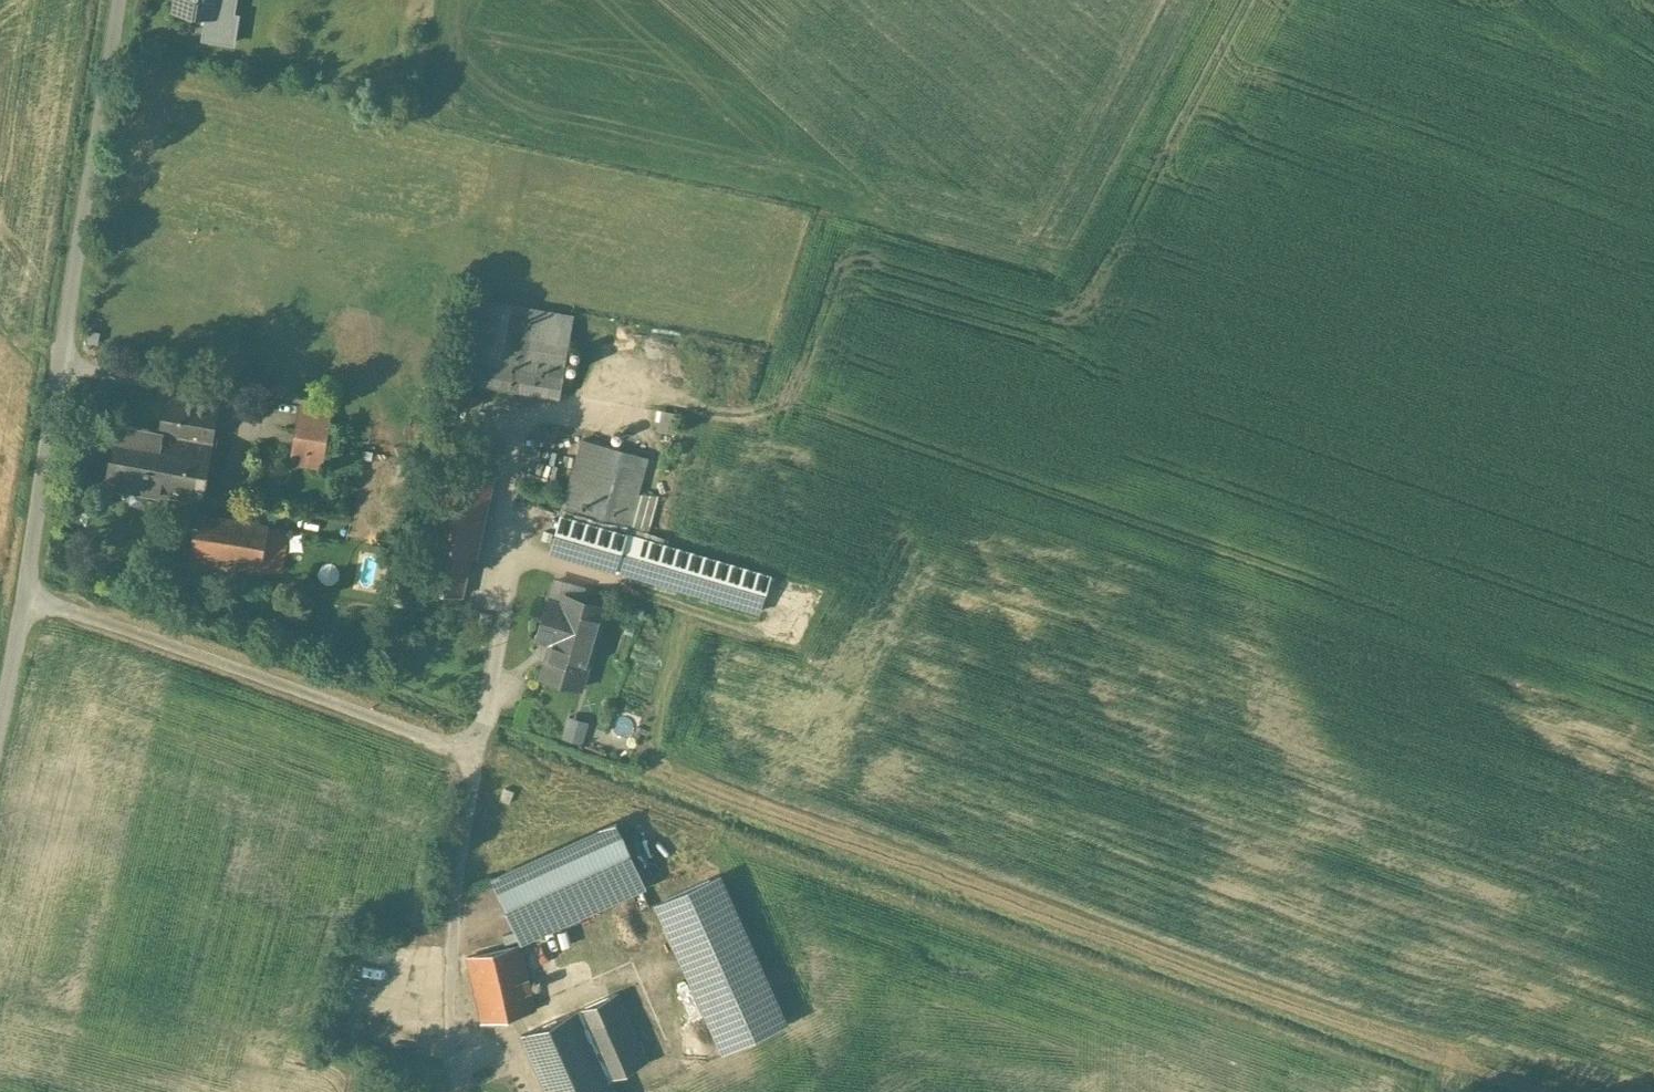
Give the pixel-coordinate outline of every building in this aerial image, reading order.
[(174,8),(214,14),(216,0),(176,0),(174,8)] [(574,315),(487,300),(480,337),(568,352),(574,315)] [(568,352),(480,337),(472,381),(560,396),(568,352)] [(663,431),(678,431),(678,409),(664,409),(663,431)] [(212,420),(163,414),(160,431),(150,489),(197,497),(201,498),(211,438),(210,438),(212,420)] [(326,419),(302,415),(296,451),(320,455),(323,434),(326,419)] [(160,431),(121,425),(121,424),(117,424),(107,483),(112,484),(112,483),(150,489),(160,431)] [(647,456),(583,438),(563,509),(627,527),(647,456)] [(496,469),(446,458),(427,546),(430,546),(470,555),(477,556),(496,469)] [(284,527),(198,513),(191,556),(217,561),(276,571),(284,527)] [(656,541),(562,513),(551,550),(759,611),(770,574),(656,541)] [(470,555),(430,546),(422,586),(462,595),(470,555)] [(217,561),(191,556),(189,569),(215,573),(217,561)] [(602,613),(563,602),(563,604),(547,599),(536,636),(552,640),(542,676),(580,687),(602,613)] [(588,741),(593,718),(571,714),(566,737),(588,741)] [(617,822),(494,877),(522,939),(645,883),(617,822)] [(720,874),(658,902),(725,1049),(786,1021),(720,874)] [(616,922),(468,956),(483,1022),(535,1009),(527,975),(623,952),(616,922)] [(616,993),(522,1034),(541,1075),(597,1050),(609,1077),(646,1061),(639,1044),(616,993)] [(663,1033),(639,1044),(646,1061),(670,1051),(663,1033)] [(541,1075),(548,1091),(616,1091),(609,1077),(597,1050),(541,1075)]
